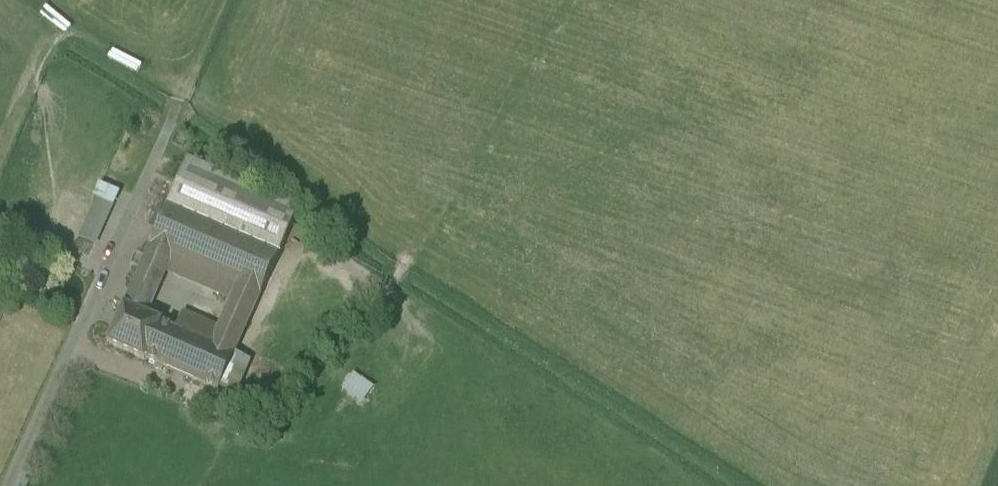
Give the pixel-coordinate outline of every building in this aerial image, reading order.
[(298,210),(187,162),(167,206),(279,255),(298,210)] [(102,183),(80,237),(93,242),(108,203),(117,206),(123,191),(102,183)] [(279,255),(167,206),(150,246),(173,256),(166,274),(230,302),(237,285),(261,295),(279,255)] [(150,246),(131,290),(154,300),(166,274),(173,256),(150,246)] [(189,317),(183,329),(178,327),(176,330),(161,324),(145,359),(219,392),(261,295),(237,285),(230,302),(218,330),(189,317)] [(161,323),(124,306),(107,344),(144,360),(145,359),(161,324),(161,323)] [(364,403),(376,387),(356,372),(344,388),(364,403)]
